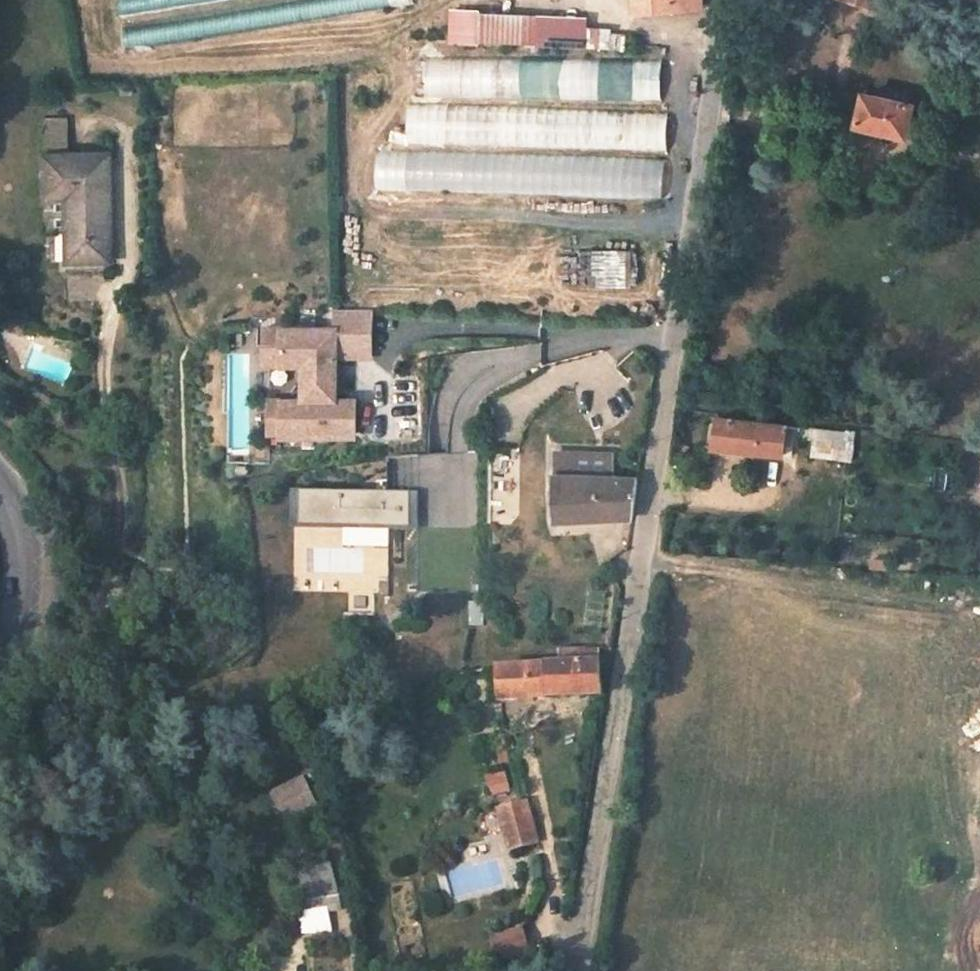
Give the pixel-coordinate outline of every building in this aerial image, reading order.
[(417,8),(416,0),(118,0),(125,54),(417,8)] [(701,0),(634,0),(635,15),(702,10),(701,0)] [(885,0),(870,0),(868,6),(883,9),(885,0)] [(588,9),(477,5),(475,36),(623,45),(623,28),(588,23),(588,9)] [(683,101),(683,63),(414,58),(410,153),(378,152),(378,190),(664,200),(669,101),(683,101)] [(905,137),(912,105),(862,94),(855,126),(905,137)] [(61,143),(65,130),(51,126),(47,138),(61,143)] [(110,263),(108,157),(44,158),(46,200),(67,200),(68,263),(110,263)] [(596,251),(597,288),(634,286),(633,249),(596,251)] [(372,311),(336,310),(337,329),(265,330),(265,370),(306,370),(307,400),(269,400),(269,435),(357,434),(357,401),(338,401),(337,358),(372,358),(372,311)] [(579,343),(576,330),(564,333),(567,346),(579,343)] [(810,458),(850,461),(852,434),(797,429),(798,426),(717,417),(712,448),(791,456),(793,439),(812,439),(810,458)] [(517,524),(518,451),(494,451),(493,523),(517,524)] [(558,522),(634,518),(634,516),(640,478),(614,478),(613,454),(557,453),(557,457),(558,511),(558,522)] [(557,457),(547,457),(547,511),(558,511),(557,457)] [(295,500),(286,499),(285,512),(294,513),(295,500)] [(350,595),(341,583),(307,605),(316,618),(350,595)] [(360,611),(350,595),(316,618),(327,633),(360,611)] [(501,669),(503,699),(571,696),(571,701),(583,701),(584,696),(601,694),(603,689),(601,664),(595,665),(593,660),(589,657),(585,656),(585,652),(561,651),(561,661),(501,669)] [(601,664),(600,652),(585,652),(585,656),(589,657),(593,660),(595,665),(601,664)] [(506,744),(497,745),(501,763),(510,762),(506,744)] [(512,793),(508,773),(488,777),(493,797),(512,793)] [(322,809),(306,778),(281,789),(294,816),(296,821),(322,809)] [(273,797),(286,821),(294,816),(283,793),(273,797)] [(538,845),(528,803),(498,809),(503,829),(509,851),(538,845)] [(498,809),(483,813),(489,832),(503,829),(498,809)] [(343,910),(332,863),(302,868),(309,916),(343,910)] [(526,929),(498,937),(505,963),(534,955),(526,929)]
